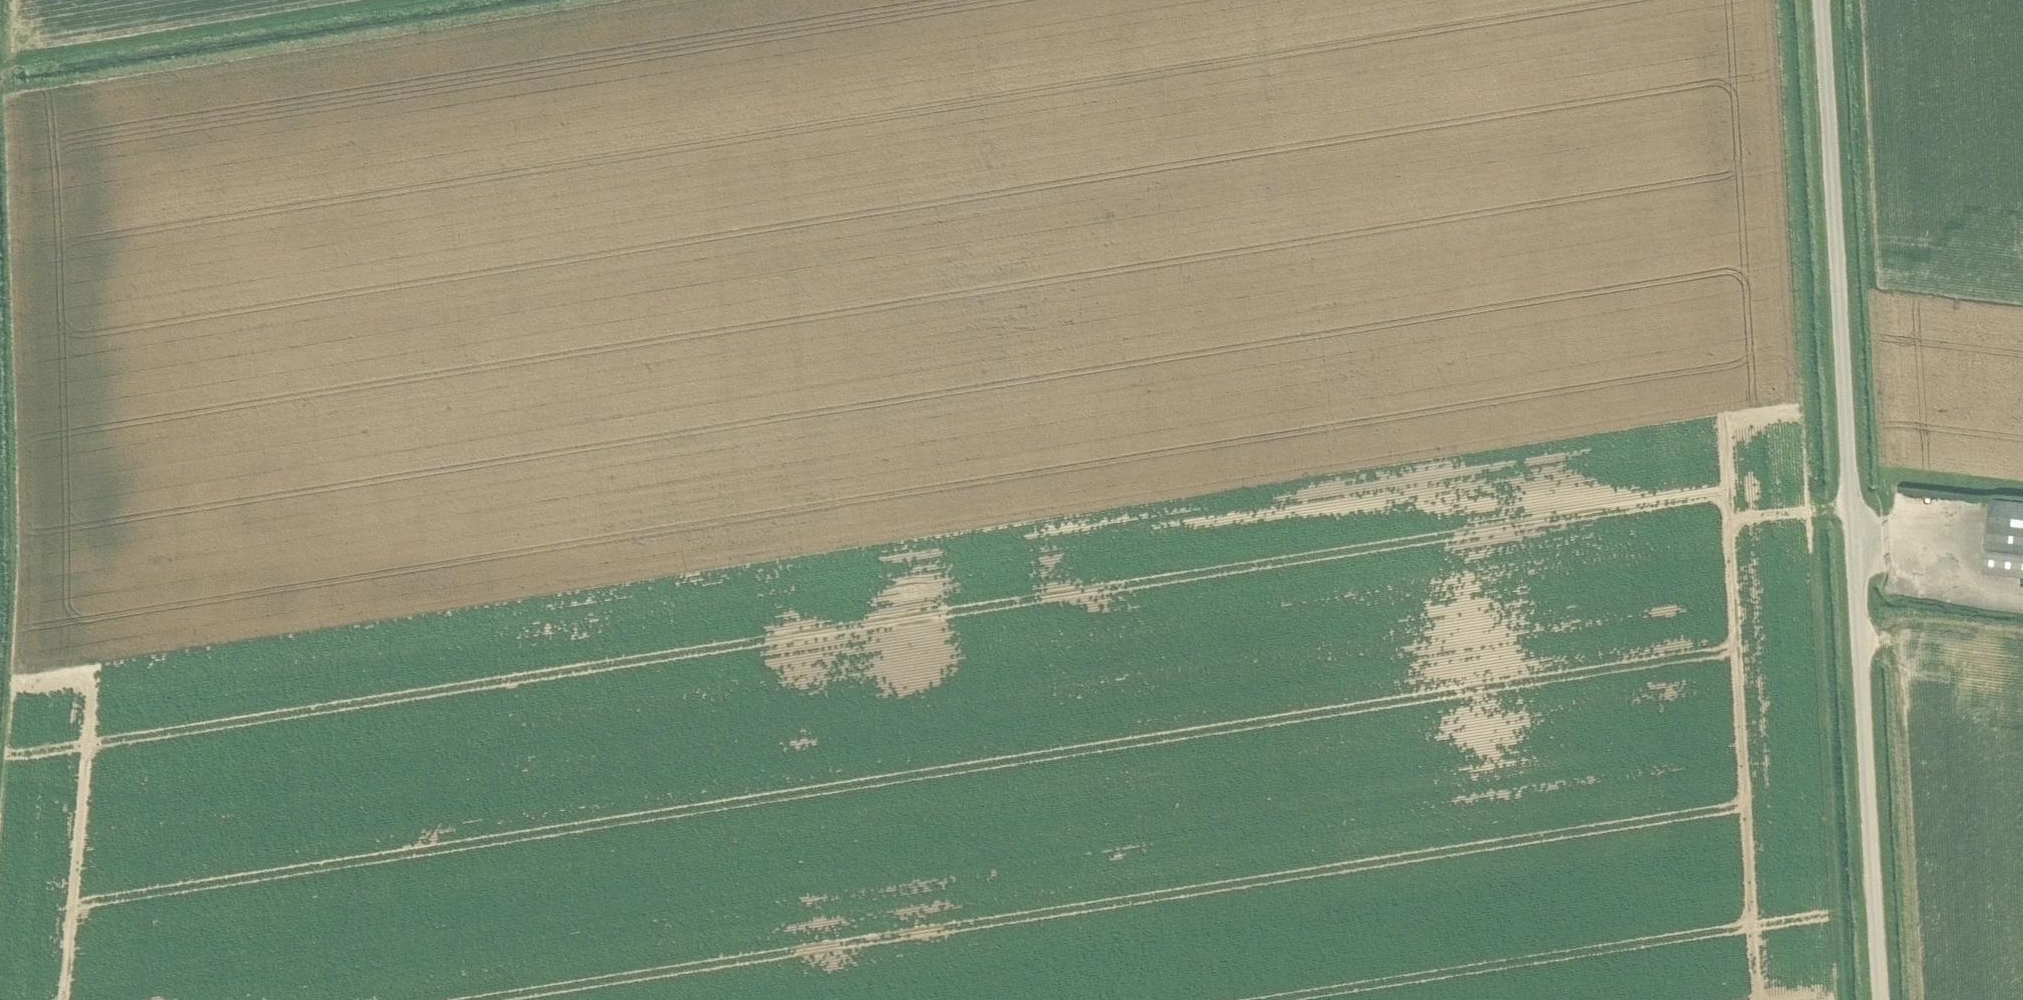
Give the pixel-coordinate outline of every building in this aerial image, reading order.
[(1981,569),(2022,573),(2022,501),(1989,498),(1981,569)]
